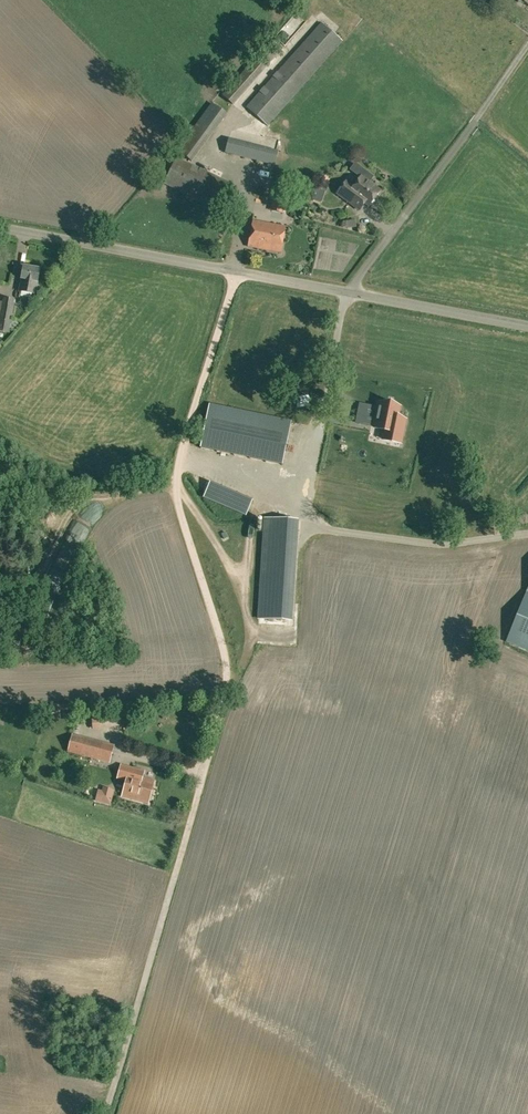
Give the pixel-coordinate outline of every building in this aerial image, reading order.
[(268,125),(343,41),(322,23),(247,107),(268,125)] [(192,161),(227,114),(212,103),(178,151),(192,161)] [(274,164),(277,151),(229,139),(226,153),(274,164)] [(222,211),(234,185),(177,157),(165,183),(222,211)] [(354,186),(347,181),(337,193),(360,210),(365,203),(369,206),(371,204),(373,205),(376,201),(375,199),(380,191),(368,182),(373,176),(364,170),(359,175),(361,177),(354,186)] [(281,252),(286,227),(253,221),(248,246),(281,252)] [(20,291),(35,294),(40,269),(23,266),(21,279),(22,279),(20,291)] [(15,299),(9,298),(3,297),(3,301),(0,301),(0,331),(9,333),(15,299)] [(281,463),(290,420),(208,403),(199,446),(281,463)] [(397,418),(399,407),(380,403),(374,429),(385,431),(383,440),(392,441),(401,443),(406,419),(397,418)] [(355,425),(370,428),(372,419),(357,416),(355,425)] [(292,620),(298,520),(265,518),(259,618),(292,620)] [(505,641),(527,651),(527,585),(505,641)] [(67,752),(81,755),(110,763),(115,745),(88,738),(74,734),(72,733),(67,752)] [(149,803),(155,781),(143,778),(145,771),(121,765),(118,778),(127,780),(123,796),(149,803)] [(92,796),(110,800),(111,794),(94,790),(92,796)]
